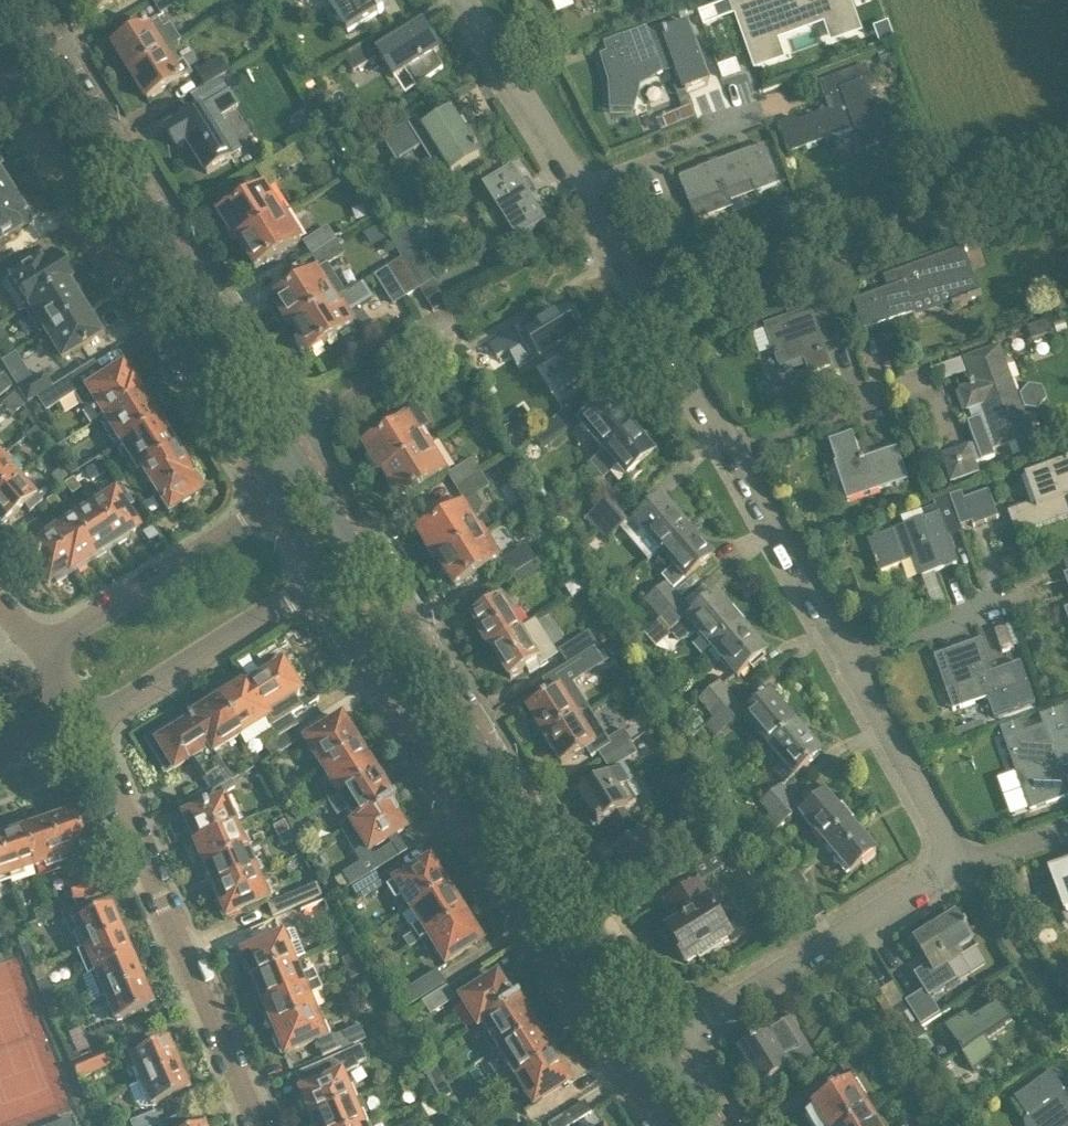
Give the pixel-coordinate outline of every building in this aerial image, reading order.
[(96,16),(121,0),(86,0),(96,16)] [(163,12),(181,0),(155,0),(163,12)] [(385,0),(336,0),(331,2),(349,31),(389,6),(385,0)] [(733,16),(734,15),(739,14),(757,64),(779,57),(770,32),(825,12),(834,37),(856,30),(845,0),(733,0),(728,2),(733,16)] [(695,14),(691,4),(677,8),(681,19),(695,14)] [(704,26),(721,20),(716,6),(699,12),(704,26)] [(165,53),(165,52),(182,41),(171,23),(164,28),(158,18),(114,45),(132,74),(165,53)] [(678,67),(687,90),(710,81),(688,23),(666,31),(664,28),(648,34),(647,29),(624,37),(628,48),(602,57),(610,78),(626,72),(631,85),(678,67)] [(424,25),(379,53),(395,78),(406,71),(417,86),(443,68),(434,54),(440,50),(424,25)] [(354,72),(377,58),(368,44),(345,58),(354,72)] [(175,67),(165,53),(132,74),(149,100),(193,73),(185,61),(175,67)] [(221,59),(200,72),(207,85),(230,72),(221,59)] [(723,81),(741,74),(736,61),(719,67),(722,76),(723,81)] [(789,152),(806,146),(856,128),(864,150),(888,141),(867,83),(871,81),(866,65),(819,83),(825,98),(829,97),(833,109),(797,122),(796,118),(779,125),(789,152)] [(194,95),(203,109),(202,109),(201,109),(176,124),(177,125),(167,131),(178,148),(188,141),(208,174),(232,159),(210,122),(237,105),(229,92),(230,92),(221,78),(194,95)] [(416,132),(409,121),(382,137),(396,160),(422,144),(432,160),(440,155),(452,174),(481,156),(452,110),(416,132)] [(680,177),(692,209),(696,220),(732,207),(728,196),(753,186),(755,193),(780,184),(766,145),(680,177)] [(0,167),(0,204),(13,196),(5,184),(9,181),(0,167)] [(513,169),(484,187),(517,242),(547,224),(513,169)] [(238,239),(241,243),(285,215),(284,213),(282,214),(265,188),(237,206),(236,204),(220,215),(236,240),(238,239)] [(23,211),(26,209),(19,197),(15,199),(13,196),(0,204),(0,244),(21,230),(20,229),(30,223),(23,211)] [(302,242),(285,215),(241,243),(257,269),(302,242)] [(313,255),(336,241),(328,228),(305,242),(313,255)] [(432,280),(416,251),(403,229),(389,237),(403,260),(420,287),(432,280)] [(336,241),(313,255),(321,268),(344,254),(336,241)] [(26,305),(69,278),(53,251),(9,279),(26,305)] [(895,290),(856,304),(865,329),(916,311),(914,306),(945,295),(950,309),(979,298),(962,252),(891,277),(895,290)] [(390,268),(407,295),(420,287),(403,260),(390,268)] [(327,268),(274,300),(273,300),(290,327),(292,325),(295,329),(337,303),(345,298),(327,268)] [(407,295),(390,268),(377,276),(394,304),(407,295)] [(71,280),(69,278),(26,305),(43,333),(83,308),(82,306),(86,304),(79,293),(75,295),(67,282),(71,280)] [(366,283),(345,288),(349,304),(370,300),(366,283)] [(808,307),(810,312),(766,327),(781,367),(806,358),(811,373),(829,367),(818,335),(838,328),(828,300),(808,307)] [(1066,309),(1063,300),(1050,305),(1053,314),(1066,309)] [(342,312),(337,303),(295,329),(311,356),(327,346),(326,344),(355,326),(345,310),(342,312)] [(61,361),(104,334),(95,317),(90,320),(83,308),(43,333),(61,361)] [(579,339),(563,312),(508,346),(520,365),(538,354),(542,361),(566,347),(578,364),(560,377),(570,390),(596,370),(575,341),(579,339)] [(1031,338),(1052,331),(1048,319),(1027,327),(1031,338)] [(498,359),(511,350),(508,346),(519,339),(514,330),(489,345),(498,359)] [(1026,418),(1023,410),(1024,409),(1038,411),(1047,401),(1042,388),(1028,385),(1019,396),(1018,397),(1000,346),(964,358),(973,383),(970,384),(971,386),(960,390),(967,411),(970,410),(974,420),(968,423),(976,445),(970,447),(969,446),(942,456),(952,483),(979,473),(975,464),(995,457),(993,450),(1017,441),(1022,455),(1053,444),(1048,431),(1034,436),(1028,417),(1026,418)] [(139,395),(138,392),(139,390),(134,381),(131,381),(130,381),(121,367),(86,389),(103,417),(139,395)] [(26,403),(51,387),(43,375),(18,390),(26,403)] [(0,378),(0,397),(11,387),(2,376),(0,378)] [(148,409),(139,395),(103,417),(120,444),(156,421),(155,420),(157,417),(151,408),(148,409)] [(15,396),(6,403),(14,413),(23,406),(15,396)] [(581,423),(605,451),(632,428),(609,400),(581,423)] [(427,447),(418,432),(430,425),(417,404),(390,420),(396,429),(384,437),(383,436),(365,447),(381,473),(383,472),(386,476),(431,448),(429,446),(427,447)] [(562,414),(536,436),(546,448),(571,426),(562,414)] [(173,449),(172,446),(173,444),(168,435),(165,435),(156,421),(120,444),(137,471),(140,469),(140,470),(173,449)] [(632,428),(605,451),(590,463),(603,480),(618,467),(632,483),(643,473),(640,468),(655,455),(632,428)] [(36,429),(26,438),(33,446),(43,437),(36,429)] [(853,435),(830,443),(837,463),(835,464),(848,502),(909,482),(897,449),(862,461),(853,435)] [(64,444),(54,450),(59,457),(68,451),(64,444)] [(447,474),(431,448),(386,476),(402,502),(447,474)] [(182,462),(173,449),(140,470),(168,513),(180,506),(179,505),(199,492),(189,476),(190,475),(188,472),(189,471),(184,462),(182,462)] [(0,460),(0,493),(19,476),(3,457),(0,460)] [(101,459),(91,466),(99,477),(108,470),(101,459)] [(458,488),(480,474),(472,461),(450,475),(458,488)] [(1011,512),(1019,535),(1067,517),(1067,462),(1028,477),(1037,503),(1011,512)] [(92,481),(99,477),(91,466),(84,470),(92,481)] [(61,470),(50,478),(57,487),(68,478),(61,470)] [(458,488),(464,498),(457,503),(461,509),(437,523),(436,522),(418,533),(435,559),(437,558),(440,563),(485,535),(483,532),(480,533),(472,520),(480,516),(484,505),(477,494),(488,487),(480,474),(458,488)] [(0,493),(0,526),(1,526),(34,498),(36,496),(19,476),(0,493)] [(73,479),(64,485),(72,497),(81,491),(73,479)] [(111,490),(89,504),(92,509),(114,545),(117,543),(118,544),(126,540),(126,537),(137,530),(123,508),(137,499),(125,479),(110,488),(111,490)] [(962,493),(950,497),(960,524),(961,526),(972,522),(974,526),(999,518),(989,491),(964,500),(962,493)] [(599,529),(627,504),(617,492),(588,517),(599,529)] [(944,529),(960,524),(950,497),(950,495),(934,501),(935,505),(900,518),(904,528),(870,540),(881,571),(915,559),(921,577),(957,564),(944,529)] [(54,496),(46,502),(53,513),(62,507),(54,496)] [(637,521),(662,551),(688,529),(662,499),(637,521)] [(89,504),(68,517),(71,522),(93,558),(96,556),(98,557),(106,553),(106,550),(114,545),(92,509),(89,504)] [(627,504),(599,529),(608,539),(636,514),(627,504)] [(68,517),(47,531),(50,535),(72,571),(75,569),(77,570),(85,566),(85,563),(93,558),(71,522),(68,517)] [(25,529),(30,537),(40,531),(34,522),(25,529)] [(157,533),(151,524),(143,530),(149,539),(157,533)] [(713,558),(688,529),(662,551),(675,566),(662,576),(674,590),(674,591),(713,558)] [(50,535),(25,551),(36,568),(37,567),(40,571),(48,584),(56,579),(58,582),(71,574),(70,572),(72,571),(50,535)] [(501,560),(485,535),(440,563),(456,588),(501,560)] [(503,560),(512,575),(534,561),(536,560),(527,545),(503,560)] [(556,565),(548,552),(536,559),(544,573),(556,565)] [(534,561),(512,575),(520,587),(542,574),(534,561)] [(646,602),(661,619),(683,600),(674,591),(674,590),(666,597),(661,590),(646,602)] [(683,600),(661,619),(644,633),(655,647),(672,632),(679,641),(699,633),(714,650),(743,625),(718,596),(695,615),(683,600)] [(493,649),(520,631),(501,600),(473,617),(481,631),(479,632),(488,646),(490,645),(493,649)] [(767,654),(743,625),(714,650),(738,678),(767,654)] [(995,630),(1003,652),(1014,648),(1006,626),(995,630)] [(520,631),(493,649),(511,679),(527,669),(530,674),(541,667),(538,662),(539,662),(520,631)] [(560,651),(568,664),(583,655),(598,646),(589,632),(560,651)] [(1036,706),(1028,684),(1021,663),(1012,666),(993,673),(981,640),(943,654),(950,672),(942,676),(947,690),(956,687),(962,707),(988,698),(995,719),(1036,706)] [(264,713),(274,707),(298,692),(290,679),(291,676),(286,667),(282,667),(281,664),(248,685),(247,685),(264,713)] [(714,718),(735,699),(720,681),(699,700),(714,718)] [(264,714),(264,713),(247,685),(248,685),(246,683),(216,701),(239,737),(267,720),(264,714)] [(545,737),(579,716),(589,710),(579,694),(569,700),(561,688),(527,709),(545,737)] [(746,717),(772,747),(797,726),(771,696),(746,717)] [(735,699),(714,718),(707,724),(716,736),(745,711),(735,699)] [(213,753),(239,737),(216,701),(187,719),(189,722),(210,755),(213,753)] [(599,753),(603,760),(632,742),(625,729),(608,740),(589,710),(579,716),(545,737),(563,766),(588,750),(593,757),(599,753)] [(1052,747),(1067,742),(1057,714),(1043,719),(1045,726),(1007,740),(1031,809),(1067,796),(1067,790),(1052,747)] [(290,715),(270,728),(277,739),(297,726),(290,715)] [(304,740),(321,767),(356,745),(355,743),(357,740),(351,731),(348,730),(340,717),(304,740)] [(221,772),(210,755),(189,722),(187,719),(150,743),(164,766),(166,765),(171,772),(188,761),(208,793),(218,787),(227,781),(221,772)] [(821,755),(797,726),(772,747),(784,761),(772,771),(785,786),(821,755)] [(279,751),(279,752),(298,740),(293,730),(273,741),(279,751)] [(958,743),(967,740),(963,730),(954,733),(958,743)] [(270,756),(279,751),(273,741),(272,739),(263,745),(270,756)] [(599,825),(630,805),(620,789),(629,784),(618,767),(640,753),(632,742),(603,760),(602,760),(611,774),(580,793),(599,825)] [(365,758),(356,745),(321,767),(337,794),(373,771),(372,770),(373,767),(368,758),(365,758)] [(227,781),(228,783),(235,779),(228,768),(221,772),(227,781)] [(337,794),(355,822),(391,799),(389,797),(391,794),(385,786),(382,785),(373,771),(337,794)] [(406,777),(394,785),(399,793),(411,785),(406,777)] [(232,789),(228,783),(227,781),(218,787),(222,795),(232,789)] [(700,781),(677,796),(684,808),(707,794),(700,781)] [(792,798),(782,784),(760,803),(770,815),(792,798)] [(828,846),(853,825),(826,793),(801,815),(828,846)] [(792,798),(770,815),(765,819),(775,831),(802,809),(792,798)] [(182,816),(186,824),(185,826),(188,833),(190,834),(193,842),(234,826),(239,823),(234,812),(229,814),(222,799),(182,816)] [(393,803),(391,799),(355,822),(350,825),(357,835),(350,845),(349,845),(360,863),(342,874),(349,886),(378,869),(368,853),(403,831),(395,816),(396,815),(397,812),(392,805),(393,803)] [(284,816),(289,825),(301,819),(296,810),(284,816)] [(73,814),(61,818),(59,814),(46,819),(59,859),(85,850),(73,814)] [(33,868),(59,859),(46,819),(33,824),(34,827),(21,832),(33,868)] [(301,819),(289,825),(294,834),(305,828),(301,819)] [(278,837),(289,831),(284,822),(273,827),(278,837)] [(877,853),(853,825),(828,846),(852,874),(877,853)] [(239,839),(234,826),(193,842),(196,848),(195,851),(198,859),(201,859),(204,867),(244,851),(250,849),(245,837),(239,839)] [(641,836),(616,852),(636,883),(665,865),(664,863),(668,859),(660,848),(675,838),(669,828),(645,843),(641,836)] [(294,840),(289,831),(278,837),(283,846),(294,840)] [(33,868),(21,832),(10,836),(8,832),(0,835),(0,852),(8,877),(33,868)] [(204,867),(207,874),(205,876),(209,885),(212,885),(215,892),(255,875),(255,876),(260,874),(255,862),(250,864),(244,851),(204,867)] [(8,877),(0,852),(0,880),(8,877)] [(716,853),(694,867),(702,880),(724,866),(716,853)] [(402,897),(409,908),(445,886),(445,885),(446,882),(441,873),(437,873),(428,860),(385,887),(394,902),(402,897)] [(1051,868),(1067,913),(1067,914),(1067,913),(1067,862),(1051,868)] [(359,900),(382,886),(375,874),(352,889),(359,900)] [(261,890),(255,876),(255,875),(215,892),(217,899),(216,901),(220,910),(222,910),(225,917),(272,898),(267,887),(261,890)] [(94,878),(68,887),(73,900),(99,892),(94,878)] [(669,931),(678,946),(676,947),(685,962),(686,962),(688,964),(705,953),(707,956),(722,947),(720,944),(730,938),(732,941),(746,932),(735,915),(723,922),(698,881),(667,900),(682,923),(669,931)] [(316,883),(292,894),(266,904),(272,917),(321,896),(316,883)] [(450,895),(445,886),(409,908),(427,937),(463,915),(458,908),(460,905),(454,895),(450,895)] [(61,902),(47,907),(51,916),(64,912),(61,902)] [(37,921),(51,916),(47,907),(34,912),(37,921)] [(84,948),(123,931),(117,918),(114,920),(109,908),(73,923),(84,948)] [(463,915),(427,937),(444,964),(480,942),(472,930),(474,927),(468,918),(464,917),(463,915)] [(957,916),(915,942),(935,974),(963,957),(963,958),(978,949),(957,916)] [(275,921),(249,931),(254,943),(280,933),(275,921)] [(123,931),(84,948),(76,952),(86,976),(94,972),(130,957),(125,945),(128,944),(123,931)] [(241,953),(244,962),(243,964),(247,972),(249,972),(251,979),(291,962),(304,957),(293,931),(241,953)] [(32,945),(21,949),(26,960),(36,955),(32,945)] [(346,969),(357,964),(353,954),(342,960),(346,969)] [(94,972),(86,976),(81,978),(91,1002),(105,997),(144,980),(138,968),(135,969),(130,957),(94,972)] [(251,979),(255,987),(254,989),(257,997),(259,997),(262,1004),(316,981),(311,971),(297,976),(291,962),(251,979)] [(357,964),(346,969),(351,979),(361,973),(357,964)] [(436,972),(399,996),(406,1007),(443,983),(436,972)] [(477,1027),(482,1024),(518,1002),(515,997),(513,998),(508,990),(506,989),(504,991),(495,976),(459,999),(477,1027)] [(36,982),(41,996),(52,991),(46,977),(36,982)] [(151,1008),(146,995),(150,993),(144,980),(105,997),(116,1023),(151,1008)] [(320,992),(316,981),(262,1004),(266,1013),(265,1014),(268,1022),(270,1023),(273,1030),(313,1013),(306,998),(320,992)] [(446,987),(423,1002),(430,1013),(453,999),(446,987)] [(922,1027),(946,1012),(931,987),(906,1002),(922,1027)] [(52,991),(41,996),(47,1009),(57,1004),(52,991)] [(518,1002),(482,1024),(500,1053),(535,1030),(526,1015),(527,1012),(521,1002),(518,1002)] [(892,1011),(912,1044),(927,1036),(922,1027),(906,1002),(892,1011)] [(944,1025),(973,1072),(996,1058),(986,1042),(1013,1025),(999,1003),(973,1019),(968,1010),(944,1025)] [(284,1055),(315,1042),(321,1058),(365,1040),(359,1027),(334,1038),(329,1036),(324,1038),(313,1013),(273,1030),(276,1037),(275,1038),(279,1048),(281,1049),(284,1055)] [(790,1020),(740,1050),(762,1086),(788,1070),(783,1061),(807,1047),(790,1020)] [(84,1039),(90,1054),(104,1049),(127,1039),(121,1024),(84,1039)] [(539,1030),(535,1030),(500,1053),(516,1080),(552,1057),(543,1042),(545,1039),(539,1030)] [(1053,1047),(1060,1038),(1052,1031),(1045,1040),(1053,1047)] [(841,1056),(854,1047),(848,1038),(834,1047),(841,1056)] [(879,1039),(839,1064),(849,1081),(889,1056),(879,1039)] [(141,1081),(179,1065),(174,1052),(171,1054),(166,1042),(130,1057),(141,1081)] [(64,1049),(70,1063),(80,1058),(74,1045),(64,1049)] [(351,1101),(357,1099),(351,1087),(346,1089),(339,1074),(346,1071),(345,1068),(365,1059),(360,1046),(301,1071),(307,1087),(299,1091),(303,1099),(301,1101),(305,1110),(308,1110),(311,1118),(351,1101)] [(90,1054),(80,1058),(70,1063),(78,1080),(111,1066),(104,1049),(90,1054)] [(552,1057),(516,1080),(533,1105),(568,1083),(560,1070),(562,1068),(556,1058),(552,1057)] [(422,1068),(436,1093),(447,1087),(434,1062),(422,1068)] [(403,1069),(408,1079),(420,1072),(415,1063),(403,1069)] [(179,1065),(141,1081),(128,1087),(133,1101),(136,1105),(137,1106),(140,1108),(143,1109),(147,1109),(152,1108),(187,1092),(182,1080),(185,1079),(179,1065)] [(426,1082),(420,1072),(408,1079),(414,1089),(426,1082)] [(1028,1117),(1024,1120),(1024,1123),(1025,1125),(1067,1125),(1067,1096),(1052,1072),(1015,1098),(1028,1117)] [(824,1125),(848,1125),(870,1112),(852,1084),(813,1108),(824,1125)] [(451,1094),(447,1087),(436,1093),(440,1101),(451,1094)] [(351,1101),(311,1118),(314,1125),(313,1125),(360,1125),(361,1125),(362,1125),(367,1124),(362,1113),(357,1115),(351,1101)] [(565,1125),(570,1125),(591,1113),(584,1102),(559,1117),(565,1125)] [(436,1125),(437,1125),(447,1120),(441,1111),(431,1117),(436,1125)] [(131,1125),(157,1125),(160,1125),(154,1112),(130,1122),(131,1125)] [(870,1112),(848,1125),(884,1125),(880,1119),(876,1121),(870,1112)] [(559,1117),(547,1124),(548,1125),(565,1125),(559,1117)]
